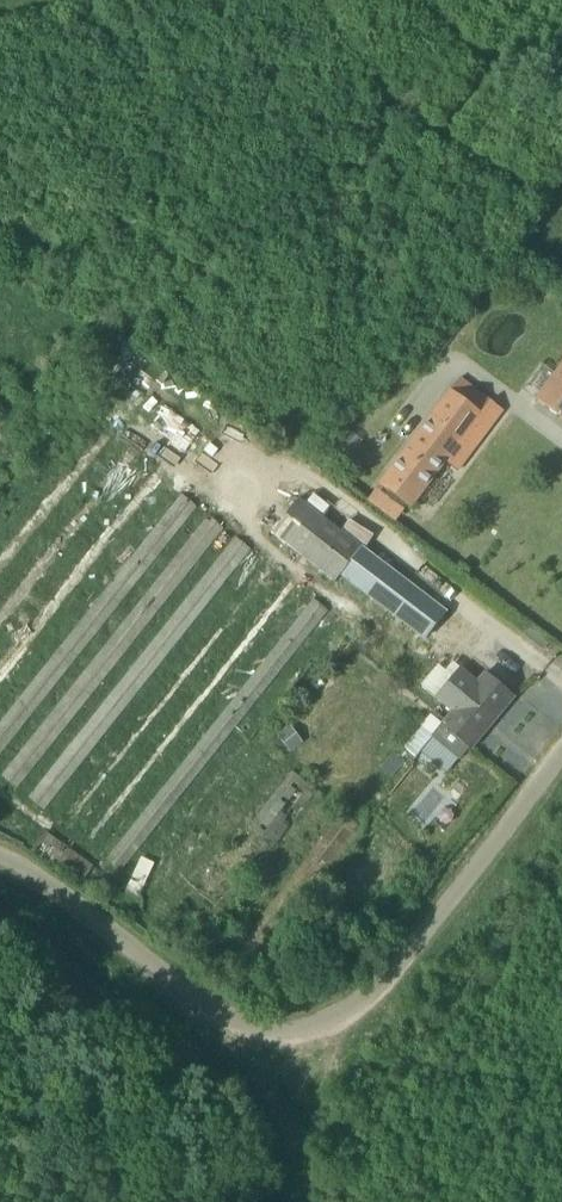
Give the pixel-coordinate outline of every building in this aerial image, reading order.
[(536,400),(561,420),(561,366),(536,400)] [(503,411),(460,378),(379,485),(410,508),(446,461),(450,464),(463,447),(471,453),(503,411)] [(182,453),(200,432),(167,403),(149,424),(182,453)] [(334,582),(340,575),(361,548),(299,499),(272,533),(334,582)] [(433,628),(447,604),(435,597),(420,621),(433,628)] [(514,698),(513,698),(484,674),(477,683),(460,669),(435,698),(452,712),(442,725),(445,728),(435,739),(459,758),(468,747),(471,750),(514,698)] [(315,791),(290,771),(183,907),(208,927),(315,791)] [(93,867),(44,833),(31,852),(80,886),(93,867)] [(128,886),(140,892),(154,862),(142,857),(128,886)]
